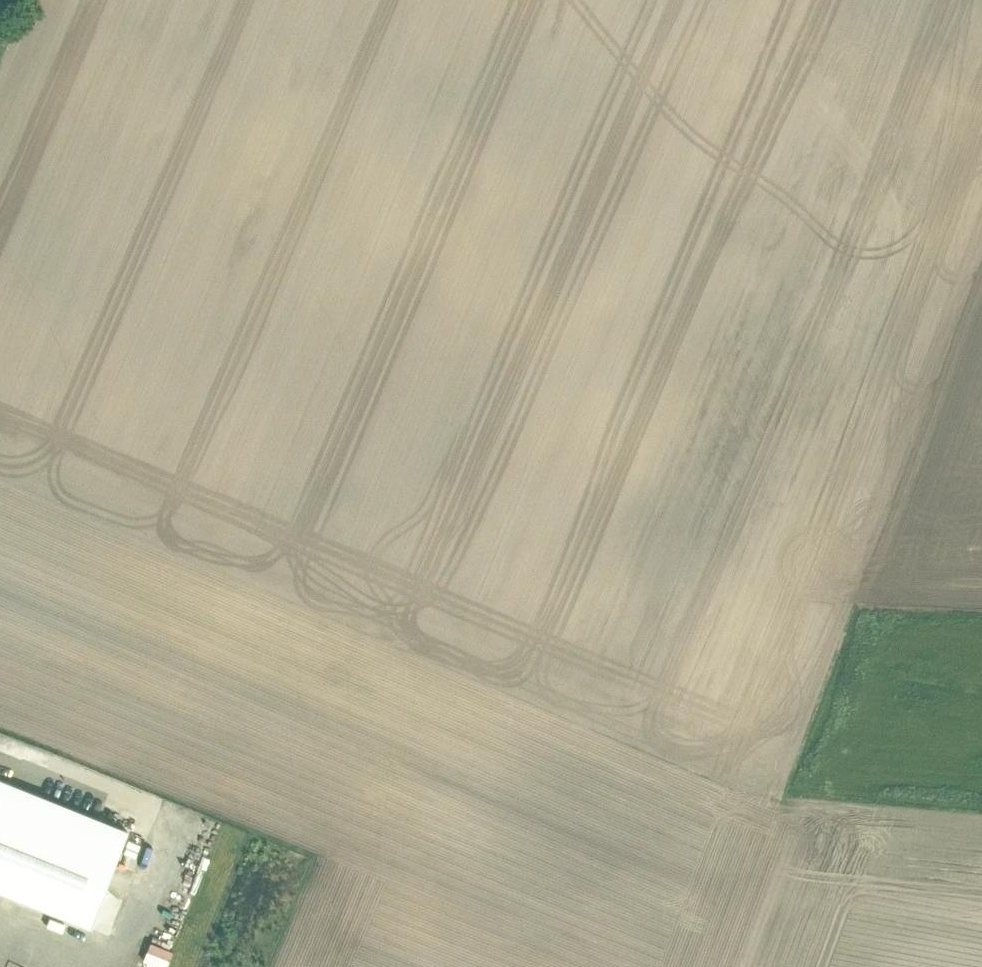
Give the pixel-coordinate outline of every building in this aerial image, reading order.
[(93,930),(129,829),(0,776),(0,890),(93,930)] [(163,966),(169,966),(176,950),(154,940),(145,959),(163,966)]
